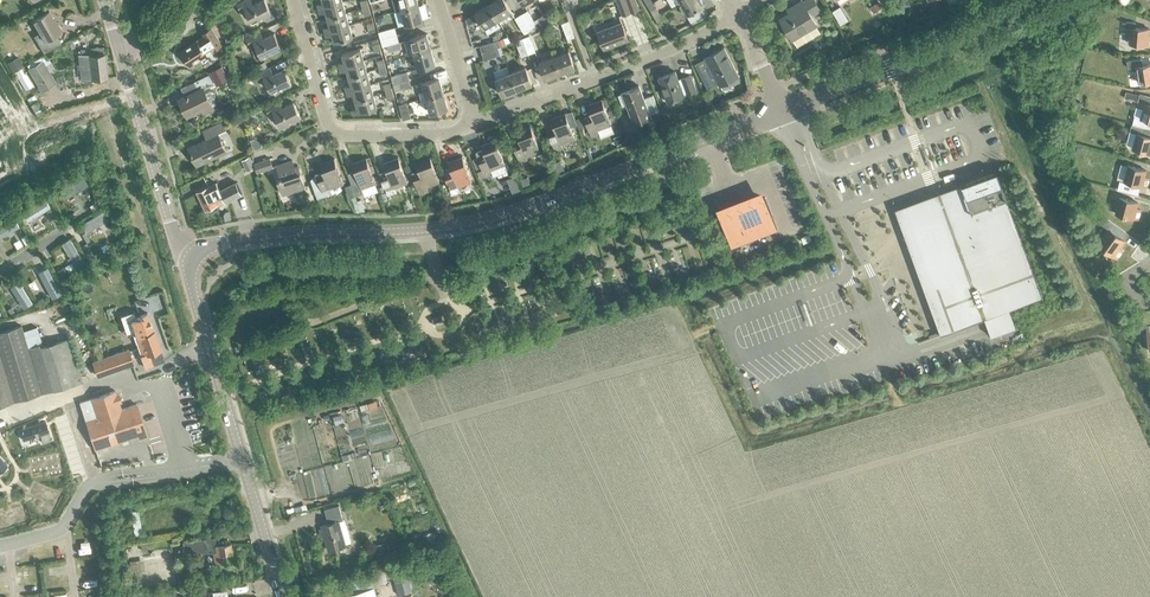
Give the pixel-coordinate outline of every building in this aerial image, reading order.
[(253,4),(251,0),(244,0),(236,4),(240,11),(244,9),(251,24),(271,14),(264,0),(261,0),(253,4)] [(418,4),(417,0),(393,0),(396,11),(401,9),(418,4)] [(497,19),(510,11),(503,0),(494,0),(488,4),(497,19)] [(622,15),(639,9),(635,0),(616,0),(622,15)] [(678,3),(685,15),(704,4),(701,0),(683,0),(678,3)] [(792,39),(816,24),(812,17),(821,11),(815,0),(802,0),(793,6),(795,9),(780,18),(792,39)] [(327,18),(345,13),(342,1),(318,8),(319,12),(325,10),(327,18)] [(418,4),(401,9),(405,24),(422,19),(418,4)] [(483,27),(497,19),(488,4),(474,12),(483,27)] [(368,6),(362,8),(364,15),(370,14),(368,6)] [(832,11),(841,24),(848,19),(840,6),(832,11)] [(654,17),(659,14),(655,8),(650,11),(654,17)] [(57,22),(56,22),(49,10),(32,20),(39,32),(34,35),(44,53),(61,43),(56,34),(62,30),(57,22)] [(520,14),(529,28),(535,25),(526,10),(520,14)] [(325,31),(348,24),(345,13),(327,18),(329,25),(324,27),(325,31)] [(522,32),(529,28),(520,14),(514,17),(522,32)] [(659,14),(654,17),(657,23),(662,20),(659,14)] [(214,29),(218,33),(223,32),(220,17),(212,19),(214,29)] [(561,23),(567,39),(574,36),(568,20),(561,23)] [(367,24),(369,32),(375,30),(373,22),(367,24)] [(597,31),(604,48),(628,39),(621,22),(597,31)] [(1149,45),(1149,35),(1149,29),(1135,27),(1135,22),(1125,22),(1125,27),(1130,27),(1129,43),(1149,45)] [(348,24),(325,31),(326,36),(332,34),(334,41),(352,37),(348,24)] [(206,55),(222,45),(211,27),(202,33),(204,36),(180,51),(189,65),(206,55)] [(380,39),(396,34),(394,27),(378,31),(380,39)] [(273,33),(262,38),(259,32),(246,38),(249,45),(254,43),(261,58),(281,49),(273,33)] [(413,53),(430,48),(426,33),(404,40),(408,55),(413,53)] [(396,34),(380,39),(382,46),(398,41),(396,34)] [(521,38),(528,54),(534,51),(528,35),(521,38)] [(521,57),(528,54),(521,38),(514,41),(521,57)] [(481,53),(497,48),(495,41),(479,46),(481,53)] [(718,83),(719,85),(738,75),(723,47),(705,57),(711,68),(700,74),(708,88),(718,83)] [(340,66),(363,60),(360,48),(342,53),(344,60),(338,61),(340,66)] [(413,53),(418,69),(435,64),(430,48),(413,53)] [(497,48),(481,53),(483,59),(499,55),(497,48)] [(553,56),(559,72),(574,67),(568,50),(553,56)] [(81,79),(107,76),(105,53),(89,55),(88,54),(78,55),(81,79)] [(544,78),(559,72),(553,56),(538,62),(544,78)] [(378,68),(385,66),(382,59),(376,60),(378,68)] [(1127,61),(1128,67),(1135,66),(1138,82),(1149,80),(1149,64),(1142,65),(1141,59),(1127,61)] [(348,77),(367,71),(363,60),(340,66),(341,70),(346,69),(348,77)] [(30,69),(42,89),(54,82),(42,61),(30,69)] [(385,66),(378,68),(381,76),(387,74),(385,66)] [(284,69),(272,74),(269,67),(256,74),(259,81),(264,78),(271,94),(291,84),(284,69)] [(510,73),(516,89),(531,83),(525,67),(510,73)] [(346,90),(370,83),(367,71),(348,77),(350,83),(345,85),(346,90)] [(392,83),(409,79),(406,71),(390,76),(392,83)] [(690,74),(678,79),(675,71),(658,77),(667,102),(684,96),(684,94),(696,90),(690,74)] [(501,95),(516,89),(510,73),(495,79),(501,95)] [(201,109),(203,112),(212,108),(203,90),(213,85),(208,74),(194,82),(197,90),(179,98),(187,116),(201,109)] [(420,99),(443,92),(439,77),(422,82),(424,91),(419,93),(420,99)] [(409,79),(392,83),(394,90),(411,86),(409,79)] [(385,91),(391,90),(389,82),(383,84),(385,91)] [(355,100),(373,95),(370,83),(346,90),(347,94),(353,93),(355,100)] [(652,94),(643,98),(638,85),(630,88),(630,89),(618,94),(622,106),(626,104),(630,112),(634,123),(651,117),(650,114),(659,110),(652,94)] [(391,90),(385,91),(387,99),(393,98),(391,90)] [(443,92),(420,99),(426,97),(430,113),(447,108),(443,92)] [(1138,101),(1144,103),(1140,118),(1149,121),(1149,97),(1140,94),(1138,101)] [(373,95),(355,100),(357,107),(351,109),(353,114),(376,107),(373,95)] [(587,128),(591,138),(598,135),(597,130),(611,125),(601,99),(587,105),(590,114),(583,117),(587,128)] [(293,102),(282,108),(279,101),(265,107),(269,114),(273,112),(280,127),(300,118),(293,102)] [(398,104),(403,120),(410,118),(406,102),(398,104)] [(551,141),(555,151),(562,149),(560,144),(574,139),(564,113),(550,119),(553,128),(547,130),(551,141)] [(188,147),(197,165),(226,151),(217,134),(225,130),(221,122),(203,131),(207,138),(188,147)] [(1129,131),(1136,133),(1132,148),(1149,153),(1149,137),(1143,135),(1144,128),(1131,124),(1129,131)] [(516,154),(520,164),(527,161),(526,157),(539,152),(530,126),(516,132),(519,141),(512,143),(516,154)] [(472,158),(480,180),(492,175),(491,171),(504,165),(495,140),(480,145),(482,149),(475,152),(477,157),(472,158)] [(383,184),(387,196),(395,193),(393,188),(407,183),(398,157),(383,163),(386,170),(379,172),(383,184)] [(415,184),(419,195),(427,193),(425,188),(439,183),(429,157),(415,163),(418,170),(411,172),(415,184)] [(454,180),(447,183),(452,194),(459,191),(458,187),(471,182),(461,157),(447,162),(450,169),(454,180)] [(254,164),(257,173),(273,167),(270,158),(254,164)] [(310,180),(317,199),(331,194),(330,189),(343,184),(334,158),(319,164),(324,175),(310,180)] [(345,187),(349,199),(362,194),(361,189),(375,184),(366,158),(351,163),(354,170),(347,172),(352,184),(345,187)] [(297,166),(294,167),(292,161),(276,166),(282,182),(279,183),(282,194),(304,187),(297,166)] [(1123,181),(1147,187),(1149,178),(1145,176),(1146,170),(1127,165),(1123,181)] [(443,172),(447,183),(454,180),(450,169),(443,172)] [(934,208),(911,216),(939,294),(927,298),(940,334),(1042,297),(996,171),(961,183),(966,196),(943,204),(940,196),(931,199),(934,208)] [(83,175),(61,188),(66,196),(88,183),(83,175)] [(225,202),(242,193),(236,182),(219,190),(216,182),(197,191),(206,209),(224,201),(225,202)] [(961,183),(894,207),(927,298),(939,294),(911,216),(934,208),(931,199),(940,196),(943,204),(966,196),(961,183)] [(731,246),(776,229),(764,197),(733,209),(716,208),(731,246)] [(1115,213),(1138,219),(1141,210),(1136,209),(1138,202),(1119,197),(1115,213)] [(50,207),(45,199),(23,213),(27,220),(50,207)] [(103,210),(81,223),(86,232),(108,218),(103,210)] [(1098,244),(1117,258),(1123,251),(1119,248),(1129,235),(1103,215),(1099,222),(1108,229),(1098,244)] [(14,218),(0,227),(0,236),(19,225),(14,218)] [(70,238),(62,243),(77,267),(85,262),(70,238)] [(47,268),(40,271),(53,297),(60,293),(47,268)] [(18,282),(11,286),(24,307),(32,302),(18,282)] [(165,360),(147,312),(128,319),(145,367),(165,360)] [(432,318),(434,325),(443,322),(441,315),(432,318)] [(23,330),(21,325),(0,331),(0,405),(71,384),(71,383),(82,380),(69,338),(40,347),(39,344),(42,343),(37,326),(23,330)] [(93,360),(98,375),(133,363),(128,349),(93,360)] [(136,403),(121,409),(119,402),(120,400),(118,393),(116,393),(115,390),(80,402),(95,448),(146,431),(136,403)] [(344,519),(343,519),(339,505),(324,509),(328,523),(321,525),(328,550),(345,546),(345,543),(351,541),(344,519)] [(231,542),(218,544),(217,537),(183,542),(185,555),(191,554),(208,551),(213,550),(215,564),(234,561),(231,542)] [(412,591),(407,571),(394,574),(399,595),(412,591)] [(340,596),(341,596),(377,596),(374,587),(340,596)]
